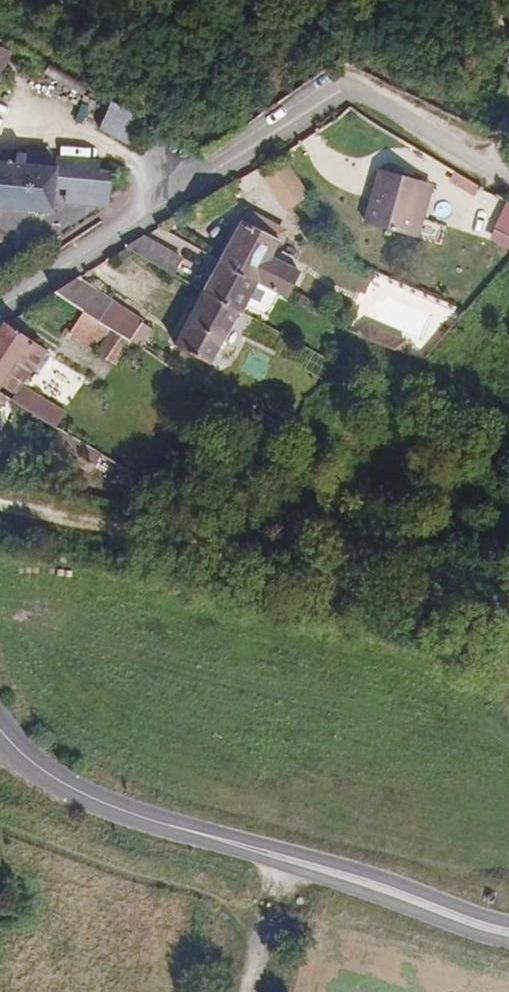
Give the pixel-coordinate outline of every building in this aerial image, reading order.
[(10,54),(0,49),(0,75),(10,54)] [(133,144),(144,118),(112,100),(101,129),(133,144)] [(32,154),(30,163),(45,166),(47,150),(32,149),(32,154)] [(22,152),(20,162),(30,163),(32,154),(22,152)] [(60,168),(103,175),(104,163),(61,158),(60,168)] [(0,159),(0,204),(49,212),(54,185),(66,187),(106,194),(110,194),(116,177),(103,175),(60,168),(45,166),(30,163),(20,162),(0,159)] [(282,207),(304,193),(286,165),(263,181),(282,207)] [(366,226),(412,238),(427,185),(381,172),(366,226)] [(427,185),(412,238),(419,240),(433,188),(427,185)] [(106,194),(66,187),(64,200),(104,206),(106,194)] [(491,233),(508,242),(508,207),(491,233)] [(201,230),(207,227),(202,218),(197,223),(201,230)] [(268,299),(282,308),(296,282),(268,265),(282,239),(245,219),(216,269),(253,291),(268,299)] [(144,236),(127,246),(166,270),(176,255),(144,236)] [(198,300),(235,321),(253,291),(216,269),(198,300)] [(88,277),(60,294),(77,306),(107,325),(123,299),(88,277)] [(132,342),(138,346),(154,321),(123,299),(107,325),(132,342)] [(206,371),(235,321),(198,300),(170,349),(206,371)] [(107,325),(77,306),(65,324),(93,342),(97,336),(106,343),(99,353),(116,365),(132,342),(107,325)] [(1,401),(20,375),(22,372),(41,346),(6,324),(0,332),(0,401),(1,401)] [(22,372),(33,379),(37,381),(55,357),(41,346),(22,372)] [(22,372),(20,375),(30,381),(33,379),(22,372)] [(22,395),(13,410),(55,435),(64,440),(72,425),(22,395)] [(86,481),(98,461),(64,440),(55,435),(43,454),(86,481)] [(4,700),(8,706),(13,703),(8,697),(4,700)] [(47,740),(32,729),(28,734),(43,745),(47,740)] [(80,765),(64,756),(60,763),(75,772),(80,765)] [(87,814),(76,811),(73,820),(84,824),(87,814)] [(494,892),(483,891),(482,900),(493,901),(494,892)] [(181,981),(167,980),(166,991),(180,991),(181,981)]
